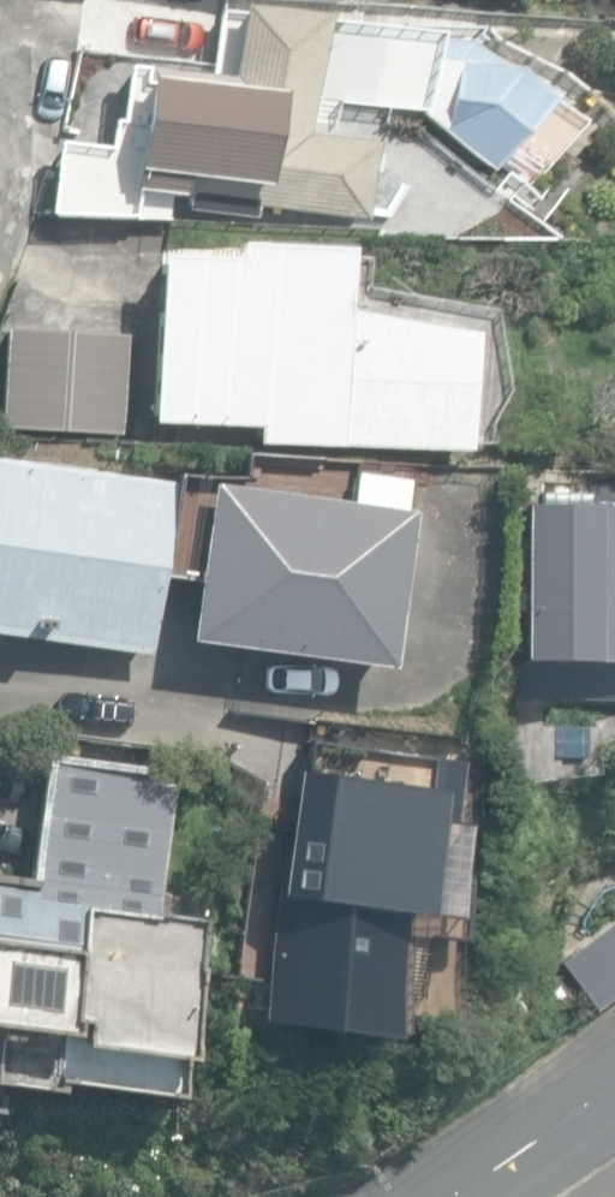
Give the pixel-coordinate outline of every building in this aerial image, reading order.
[(170,196),(366,221),(377,141),(307,133),(312,100),(418,111),(489,173),(551,95),(463,41),(425,41),(320,22),(319,16),(239,7),(237,14),(219,11),(211,75),(129,67),(123,122),(114,122),(112,148),(58,142),(50,215),(168,221),(170,196)] [(151,251),(143,424),(249,428),(248,442),(457,451),(463,308),(340,303),(342,241),(227,236),(226,255),(151,251)] [(3,429),(122,434),(127,335),(8,329),(3,429)] [(198,492),(165,488),(167,481),(0,456),(0,631),(142,653),(154,572),(187,576),(198,492)] [(187,576),(179,643),(390,670),(410,510),(397,508),(401,474),(346,467),(342,498),(200,480),(198,492),(187,576)] [(614,657),(614,501),(519,499),(515,655),(614,657)] [(255,1021),(381,1040),(400,915),(418,918),(433,821),(438,821),(446,766),(413,761),(414,752),(299,734),(255,1021)] [(210,920),(154,909),(169,767),(40,755),(28,880),(0,877),(0,1086),(51,1093),(52,1085),(176,1100),(181,1058),(192,1059),(210,920)] [(595,1012),(614,997),(614,918),(557,962),(595,1012)]
